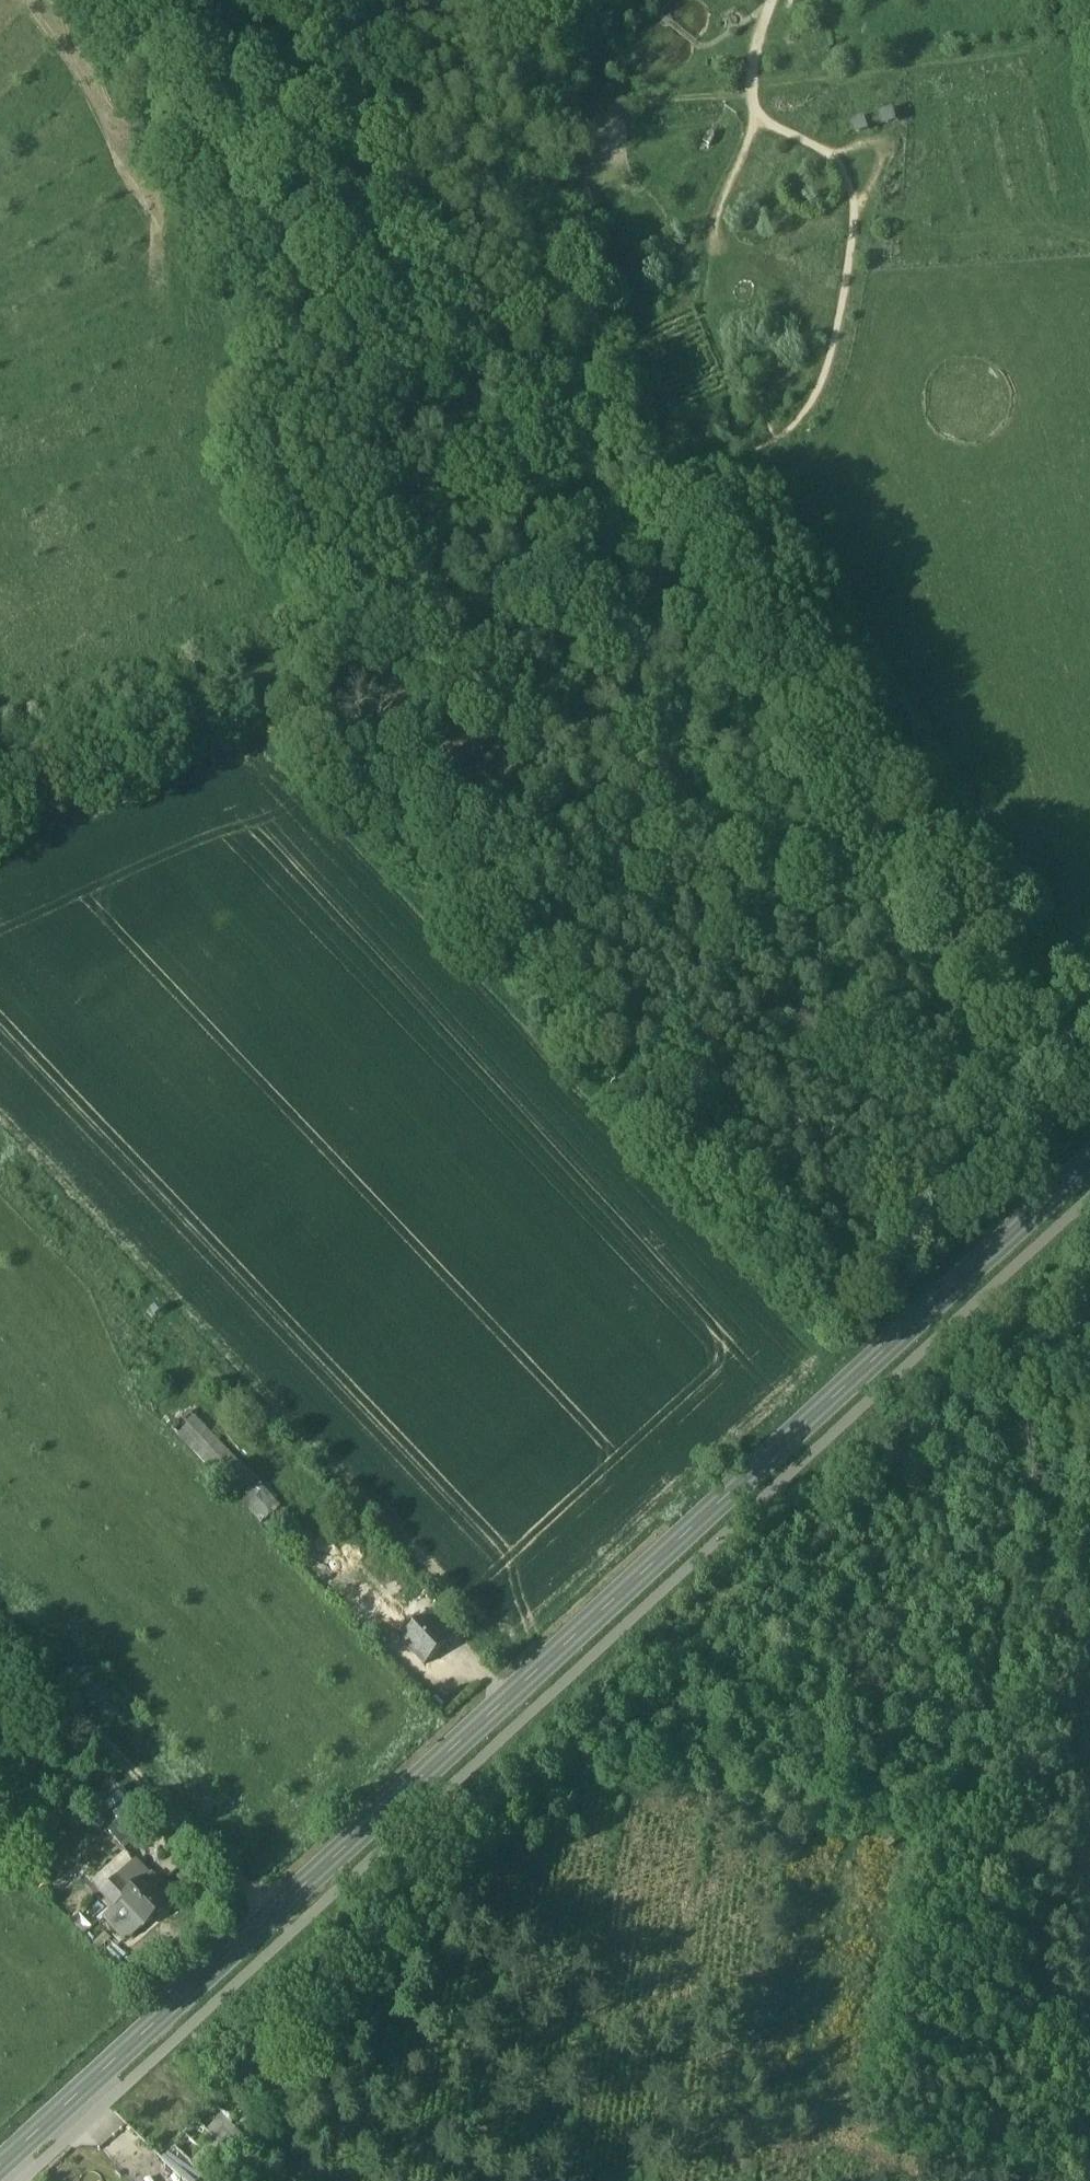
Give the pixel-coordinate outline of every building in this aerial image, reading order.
[(207,1432),(188,1413),(171,1430),(190,1449),(207,1432)] [(279,1507),(207,1432),(190,1449),(261,1525),(279,1507)] [(413,1629),(400,1641),(424,1666),(449,1643),(440,1634),(445,1629),(430,1613),(413,1629)] [(413,1629),(400,1614),(381,1632),(394,1647),(400,1641),(413,1629)] [(148,1880),(135,1865),(126,1873),(138,1885),(142,1881),(144,1883),(148,1880)] [(117,1878),(101,1893),(115,1908),(120,1904),(119,1902),(130,1892),(117,1878)] [(130,1892),(119,1902),(120,1904),(144,1929),(167,1907),(144,1883),(142,1881),(138,1885),(130,1892)] [(128,1943),(144,1929),(120,1904),(115,1908),(105,1918),(128,1943)] [(227,2127),(190,2167),(205,2180),(241,2141),(227,2127)]
